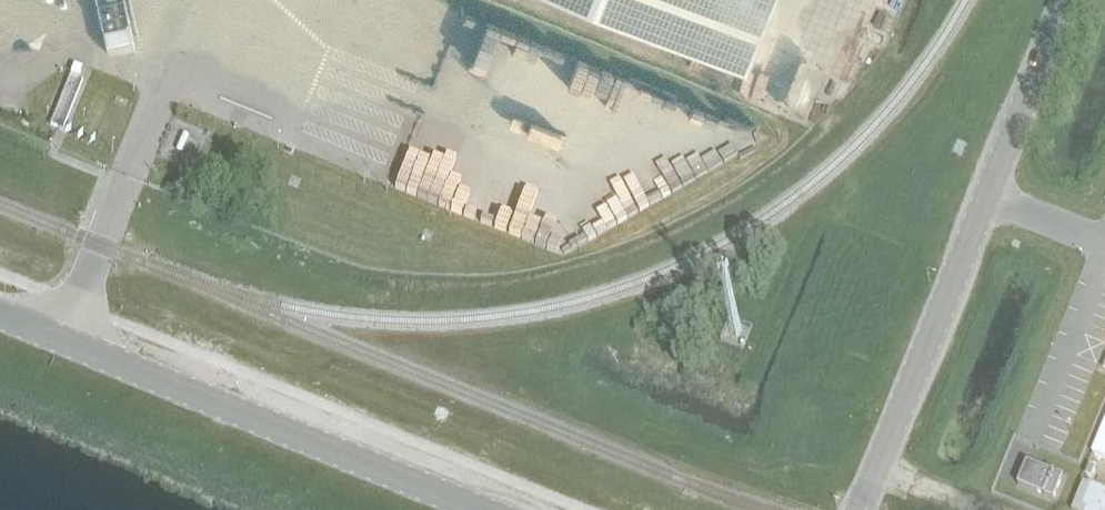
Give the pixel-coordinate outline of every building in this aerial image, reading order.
[(103,26),(130,21),(125,0),(97,0),(103,26)] [(771,0),(588,0),(745,64),(771,0)] [(571,69),(578,49),(477,10),(465,42),(477,47),(471,62),(496,71),(509,38),(524,44),(516,66),(545,78),(551,62),(571,69)] [(136,49),(131,23),(104,28),(109,54),(136,49)] [(59,120),(74,126),(96,71),(82,65),(59,120)] [(437,110),(407,189),(482,217),(492,190),(487,188),(491,178),(455,165),(470,123),(437,110)] [(1094,455),(1104,459),(1104,428),(1094,455)] [(1018,484),(1054,499),(1063,477),(1027,462),(1018,484)] [(1084,483),(1072,509),(1104,509),(1104,491),(1084,483)]
